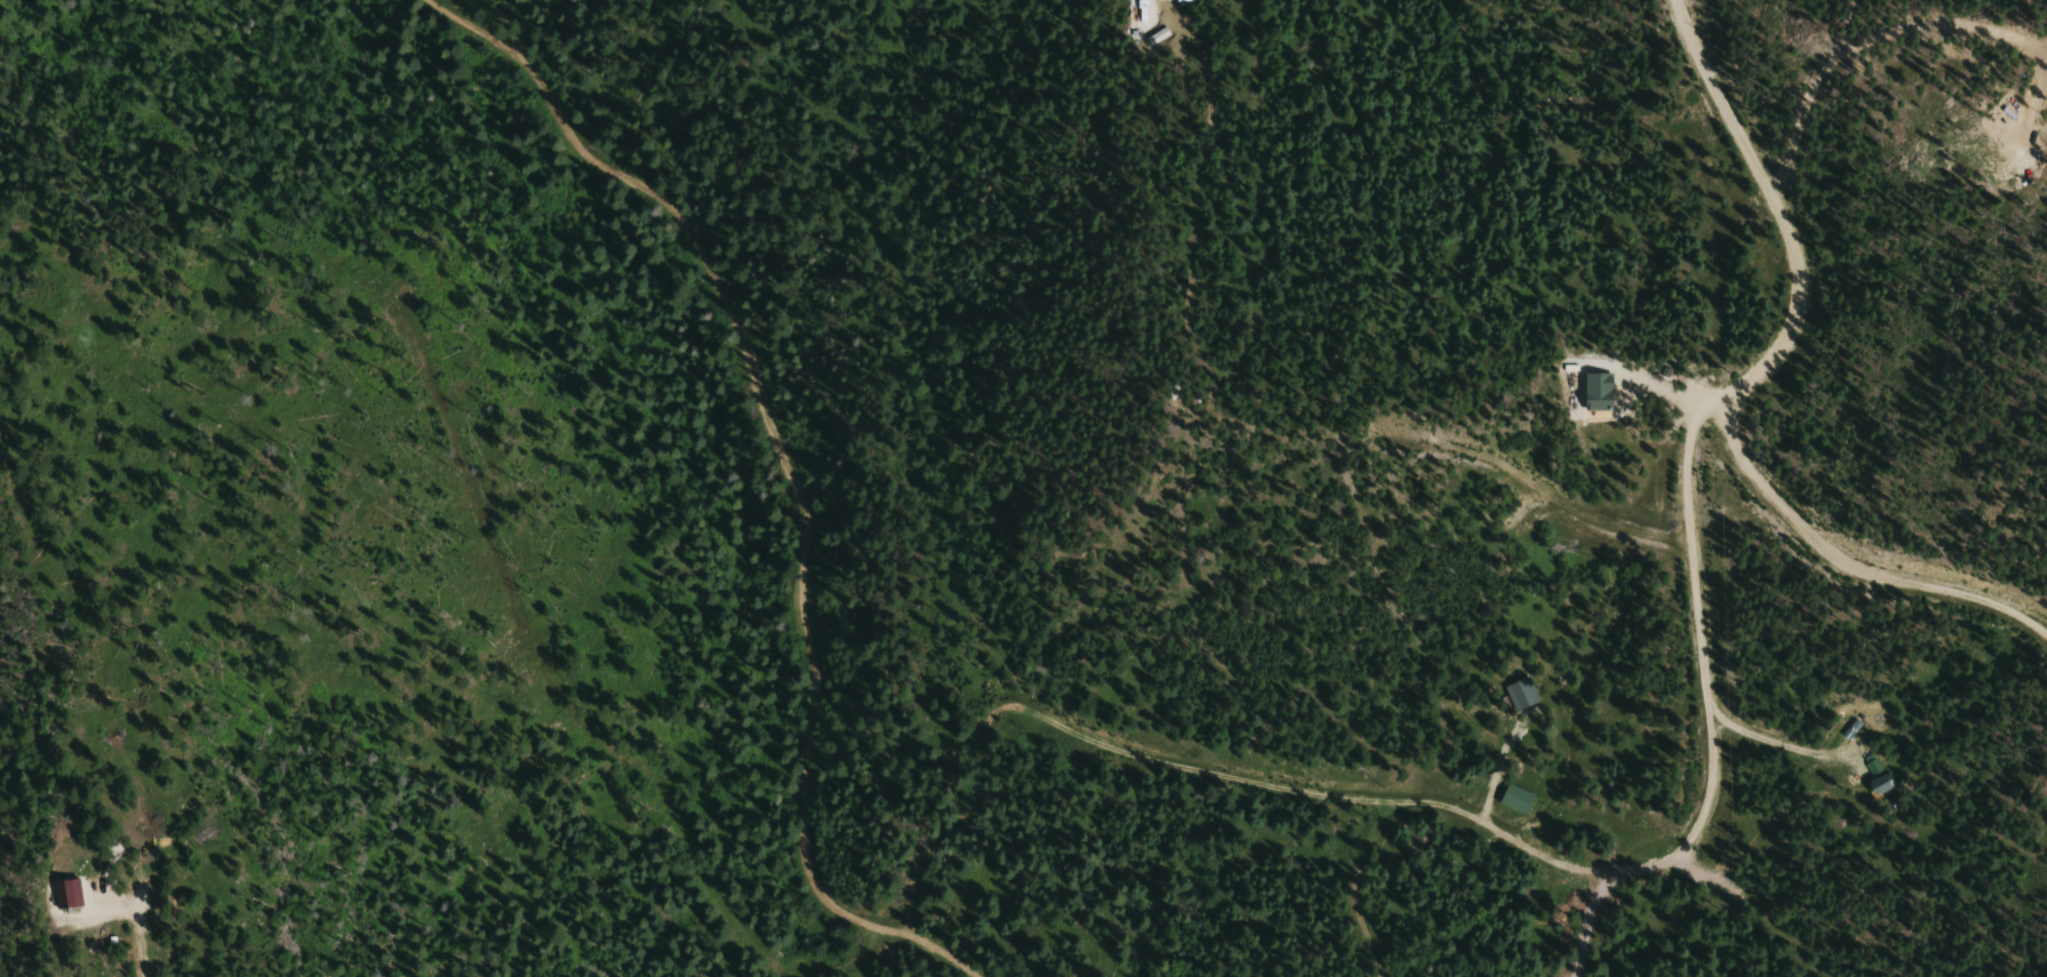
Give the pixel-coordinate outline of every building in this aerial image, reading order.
[(1511,712),(1537,703),(1528,678),(1503,687),(1511,712)] [(1860,757),(1872,776),(1881,770),(1870,751),(1860,757)]
